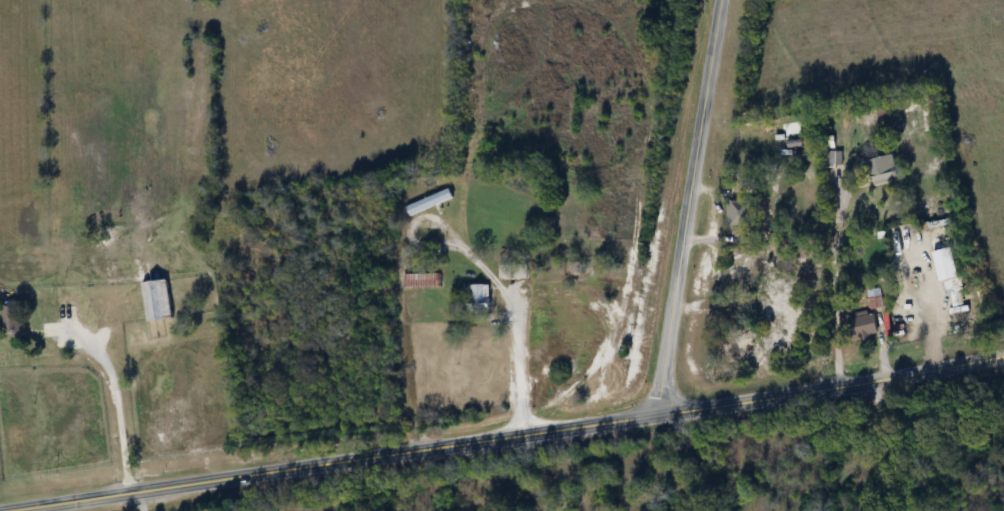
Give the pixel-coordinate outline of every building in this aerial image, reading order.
[(836,153),(824,152),(823,168),(835,169),(836,153)] [(899,182),(895,157),(869,161),(872,186),(899,182)] [(406,209),(410,218),(454,198),(450,189),(406,209)] [(729,226),(750,227),(750,202),(729,202),(729,226)] [(500,267),(500,281),(527,281),(527,267),(500,267)] [(441,275),(404,275),(404,289),(441,289),(441,275)] [(944,283),(951,310),(967,305),(960,279),(944,283)] [(147,323),(172,320),(168,281),(143,284),(147,323)] [(491,312),(491,286),(469,286),(469,312),(491,312)] [(868,292),(871,311),(884,309),(881,290),(868,292)] [(846,325),(864,346),(883,331),(866,309),(846,325)] [(738,342),(741,359),(755,356),(752,340),(738,342)]
